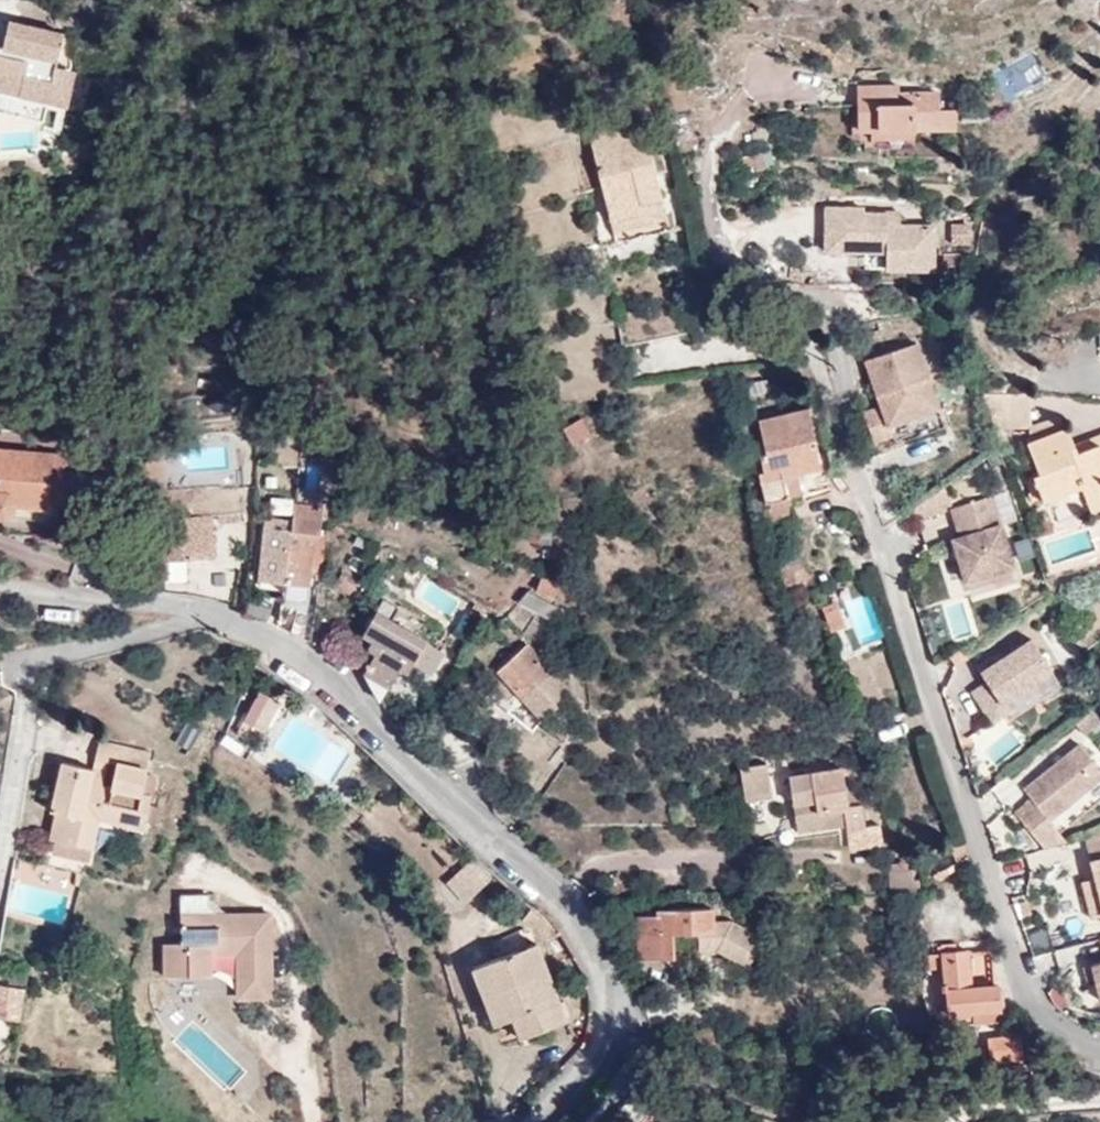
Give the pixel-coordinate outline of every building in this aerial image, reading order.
[(5,39),(23,43),(20,52),(3,49),(0,48),(0,112),(44,122),(49,103),(67,107),(74,74),(56,70),(63,35),(8,23),(5,39)] [(23,43),(5,39),(3,49),(20,52),(23,43)] [(860,128),(873,128),(914,128),(955,126),(954,108),(939,108),(939,93),(898,94),(898,85),(858,86),(860,128)] [(590,137),(611,219),(664,206),(655,173),(651,151),(644,122),(590,137)] [(914,128),(873,128),(873,138),(914,138),(914,128)] [(660,148),(651,151),(655,173),(667,170),(660,148)] [(900,253),(900,265),(931,266),(933,224),(886,221),(886,210),(863,210),(863,205),(825,204),(824,247),(885,248),(884,253),(900,253)] [(664,206),(611,219),(613,231),(667,218),(664,206)] [(947,223),(947,248),(971,247),(971,223),(947,223)] [(884,264),(900,265),(900,253),(884,253),(884,264)] [(893,431),(896,439),(944,422),(916,338),(866,356),(882,403),(864,408),(872,437),(893,431)] [(758,475),(778,525),(797,520),(791,495),(828,486),(824,464),(821,465),(808,409),(759,420),(766,447),(760,450),(764,471),(758,472),(758,475)] [(560,429),(571,447),(591,436),(581,417),(560,429)] [(1031,424),(1031,442),(1029,443),(1040,472),(1035,475),(1044,501),(1063,493),(1059,486),(1081,478),(1083,485),(1089,503),(1099,499),(1099,435),(1095,436),(1098,443),(1079,452),(1075,445),(1068,427),(1064,428),(1060,417),(1031,424)] [(749,423),(744,424),(747,441),(754,440),(749,423)] [(747,441),(744,424),(737,425),(741,443),(747,441)] [(1095,436),(1075,445),(1079,452),(1098,443),(1095,436)] [(50,454),(0,450),(0,514),(12,514),(13,503),(45,506),(45,513),(57,514),(57,501),(47,500),(50,454)] [(72,456),(50,454),(47,500),(57,501),(69,501),(72,456)] [(771,526),(778,525),(758,475),(771,526)] [(1059,486),(1063,493),(1083,485),(1081,478),(1059,486)] [(952,538),(965,578),(1012,563),(990,494),(951,507),(960,535),(952,538)] [(1089,503),(1092,511),(1099,508),(1099,499),(1089,503)] [(13,503),(12,514),(45,518),(45,513),(45,506),(13,503)] [(260,579),(285,583),(292,515),(278,513),(276,530),(266,530),(260,579)] [(187,539),(184,517),(165,518),(164,514),(145,516),(147,536),(153,536),(154,559),(188,558),(187,539)] [(204,515),(184,517),(187,539),(206,538),(204,515)] [(292,515),(285,583),(308,586),(311,555),(313,534),(319,536),(321,518),(292,515)] [(325,536),(319,536),(313,534),(311,555),(323,557),(325,536)] [(538,589),(555,595),(559,584),(541,577),(538,589)] [(527,590),(519,601),(551,618),(555,611),(558,614),(561,608),(527,590)] [(825,611),(838,606),(835,599),(823,605),(825,611)] [(378,653),(367,673),(381,701),(402,664),(406,656),(413,661),(434,671),(445,650),(392,620),(399,609),(384,600),(365,634),(375,640),(370,649),(378,653)] [(487,610),(476,603),(470,614),(481,620),(487,610)] [(961,604),(948,607),(954,635),(967,632),(961,604)] [(846,625),(838,606),(825,611),(833,630),(846,625)] [(320,617),(315,644),(330,651),(337,621),(320,617)] [(973,693),(993,721),(1008,712),(1003,703),(1052,670),(1033,641),(983,673),(989,682),(973,693)] [(523,695),(551,672),(526,644),(499,669),(523,695)] [(409,668),(413,661),(406,656),(402,664),(409,668)] [(569,695),(551,672),(523,695),(543,718),(569,695)] [(246,717),(252,721),(264,728),(280,701),(261,690),(246,717)] [(1099,726),(1099,718),(1093,710),(1076,723),(1086,737),(1099,726)] [(246,731),(252,721),(246,717),(240,728),(246,731)] [(187,720),(170,745),(187,756),(204,731),(187,720)] [(229,737),(222,744),(240,755),(244,748),(229,737)] [(90,781),(92,768),(63,762),(51,809),(58,810),(51,839),(75,845),(82,814),(98,818),(142,828),(150,796),(140,794),(150,751),(99,740),(94,758),(106,760),(116,763),(110,786),(101,784),(90,781)] [(1044,849),(1066,843),(1051,822),(1099,783),(1099,771),(1081,746),(1026,791),(1033,800),(1017,814),(1044,849)] [(94,758),(92,768),(90,781),(101,784),(106,760),(94,758)] [(745,792),(770,788),(766,763),(741,767),(745,792)] [(803,812),(796,813),(798,830),(847,824),(847,829),(865,827),(861,803),(848,805),(842,769),(789,777),(794,802),(802,801),(803,812)] [(981,775),(973,782),(978,796),(991,786),(981,775)] [(1021,781),(998,787),(1003,804),(1026,799),(1021,781)] [(771,797),(770,788),(745,792),(746,800),(771,797)] [(794,802),(796,813),(803,812),(802,801),(794,802)] [(82,814),(75,845),(91,848),(98,818),(82,814)] [(1083,837),(1094,880),(1099,906),(1099,833),(1083,837)] [(467,861),(440,889),(460,908),(487,881),(467,861)] [(892,892),(920,890),(918,877),(913,877),(912,867),(891,868),(892,892)] [(1099,918),(1099,906),(1094,880),(1081,884),(1091,920),(1099,918)] [(271,998),(270,914),(219,915),(209,905),(210,895),(181,895),(182,944),(167,943),(168,976),(210,976),(210,954),(240,954),(241,998),(271,998)] [(747,968),(758,948),(758,940),(731,923),(712,923),(711,909),(663,910),(664,916),(638,916),(638,956),(670,956),(671,932),(699,931),(699,949),(714,949),(747,968)] [(503,988),(515,1017),(523,1038),(567,1021),(536,943),(475,967),(486,994),(503,988)] [(930,956),(930,968),(944,967),(949,1014),(955,1014),(957,1020),(974,1019),(974,1024),(998,1023),(997,1010),(1001,1010),(999,986),(972,988),(968,951),(956,951),(956,944),(942,945),(943,954),(930,956)] [(1092,967),(1095,980),(1099,999),(1099,965),(1092,967)] [(1095,980),(1092,967),(1084,970),(1087,981),(1095,980)] [(497,1023),(515,1017),(503,988),(486,994),(497,1023)] [(696,1034),(697,1037),(700,1050),(715,1046),(711,1029),(696,1034)] [(991,1064),(1024,1061),(1021,1036),(989,1039),(991,1064)] [(207,1104),(197,1115),(201,1119),(211,1109),(207,1104)]
